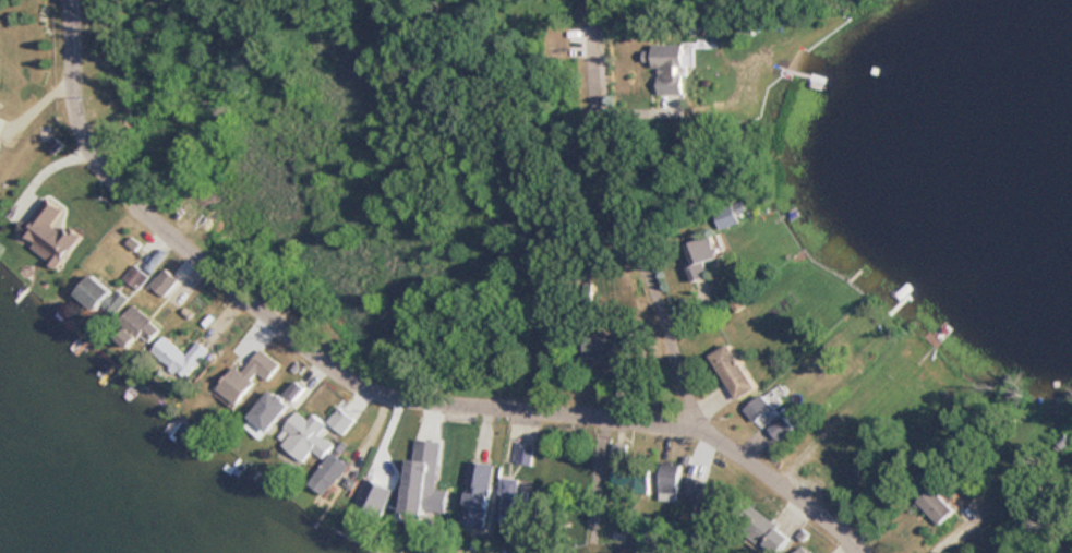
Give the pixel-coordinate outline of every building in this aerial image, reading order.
[(680,44),(649,45),(649,51),(642,51),(643,60),(652,60),(653,94),(680,94),(680,44)] [(21,240),(59,266),(80,235),(70,228),(65,233),(53,226),(63,211),(48,200),(21,240)] [(719,229),(735,221),(728,206),(712,215),(719,229)] [(702,262),(716,255),(708,235),(686,244),(695,264),(687,267),(692,281),(708,275),(702,262)] [(138,288),(148,276),(135,265),(125,277),(138,288)] [(95,272),(75,292),(108,322),(128,301),(95,272)] [(145,346),(161,329),(135,304),(119,321),(145,346)] [(197,342),(188,354),(165,337),(153,352),(186,378),(208,350),(197,342)] [(583,362),(628,362),(628,341),(583,341),(583,362)] [(756,388),(730,344),(711,354),(737,399),(756,388)] [(236,365),(216,389),(234,406),(261,375),(267,381),(277,370),(258,354),(243,373),(236,365)] [(286,394),(293,400),(304,388),(297,382),(286,394)] [(244,423),(261,440),(291,407),(275,392),(244,423)] [(778,416),(767,395),(746,406),(758,428),(778,416)] [(328,422),(344,434),(354,420),(339,409),(328,422)] [(322,458),(333,445),(318,433),(326,425),(313,414),(309,420),(299,412),(275,440),(303,462),(313,452),(322,458)] [(308,483),(324,496),(349,466),(334,453),(308,483)] [(431,462),(408,461),(405,508),(427,509),(431,462)] [(493,465),(469,461),(459,522),(483,526),(493,465)] [(676,498),(682,464),(662,461),(658,496),(676,498)] [(719,517),(731,492),(692,476),(685,493),(699,500),(696,507),(719,517)] [(390,481),(357,478),(354,504),(388,507),(390,481)] [(529,515),(529,478),(502,478),(502,515),(529,515)] [(916,500),(937,524),(952,510),(931,486),(916,500)] [(754,504),(736,525),(770,552),(777,552),(792,536),(754,504)]
